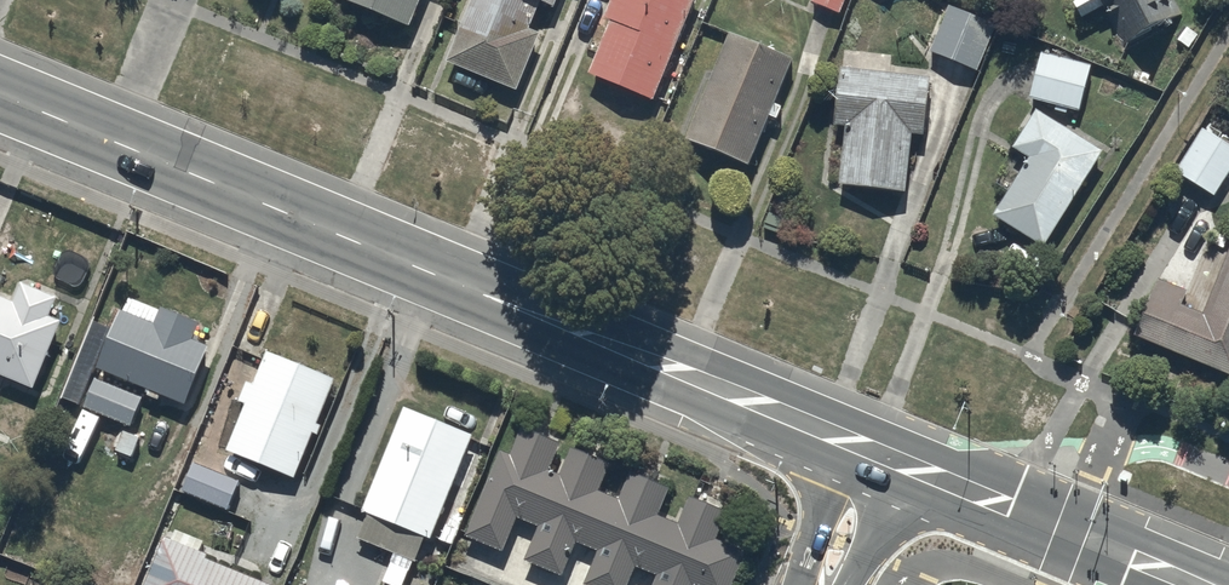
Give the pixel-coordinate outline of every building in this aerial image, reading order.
[(409,28),(421,0),(341,0),(409,28)] [(447,67),(518,96),(541,38),(531,33),(541,8),(555,14),(561,0),(474,0),(447,67)] [(605,23),(610,25),(588,79),(653,105),(696,0),(614,0),(605,23)] [(811,9),(821,13),(818,19),(827,23),(830,17),(839,21),(848,0),(815,0),(811,9)] [(1070,9),(1079,27),(1107,13),(1124,46),(1149,50),(1181,16),(1173,0),(1087,0),(1070,9)] [(951,7),(929,60),(975,78),(996,25),(951,7)] [(793,61),(731,34),(686,139),(748,165),(793,61)] [(832,135),(843,136),(838,196),(904,202),(910,143),(924,144),(929,88),(890,84),(893,55),(844,51),(842,77),(837,77),(832,135)] [(1040,59),(1029,106),(1079,117),(1089,70),(1040,59)] [(1026,167),(991,225),(1043,257),(1102,160),(1034,118),(1010,157),(1026,167)] [(1176,180),(1211,203),(1228,176),(1228,152),(1205,136),(1176,180)] [(1188,297),(1158,285),(1133,343),(1228,383),(1228,262),(1204,323),(1180,314),(1188,297)] [(62,332),(51,327),(59,307),(22,291),(14,311),(0,305),(0,385),(33,399),(62,332)] [(125,321),(121,319),(98,377),(151,398),(148,405),(158,409),(160,405),(187,415),(210,357),(193,350),(200,332),(131,305),(125,321)] [(238,409),(246,412),(227,460),(294,486),(333,386),(267,361),(255,393),(245,389),(238,409)] [(144,404),(95,383),(81,414),(126,434),(116,457),(131,463),(141,439),(130,434),(144,404)] [(474,435),(404,407),(363,508),(368,510),(358,535),(422,561),(474,435)] [(516,526),(539,536),(525,569),(562,584),(576,550),(598,559),(587,584),(631,584),(635,575),(656,584),(735,584),(747,558),(718,546),(728,521),(689,505),(678,531),(659,522),(671,493),(632,477),(619,507),(599,499),(610,471),(572,454),(560,484),(548,479),(562,447),(525,432),(511,464),(500,459),(464,544),(502,560),(516,526)] [(184,495),(183,500),(228,517),(241,484),(188,464),(177,492),(184,495)] [(147,584),(257,584),(261,575),(174,540),(171,548),(164,545),(147,584)]
